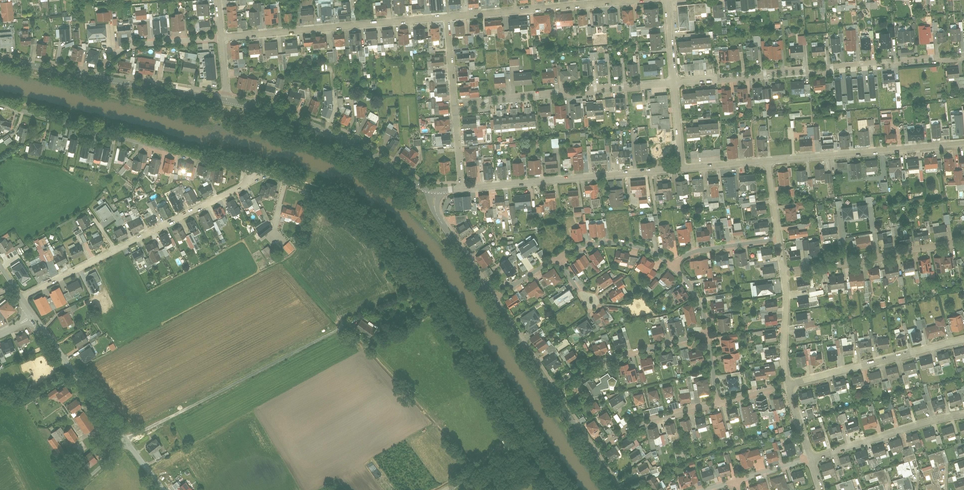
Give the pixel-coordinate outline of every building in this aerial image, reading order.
[(340,22),(353,20),(352,10),(352,4),(351,0),(347,1),(343,1),(344,5),(348,5),(348,10),(339,11),(340,22)] [(411,4),(412,13),(425,12),(424,0),(418,0),(419,4),(411,4)] [(450,10),(463,9),(462,0),(449,0),(450,10)] [(469,9),(479,8),(479,0),(469,0),(469,9)] [(735,0),(729,0),(727,0),(729,12),(736,11),(735,0)] [(760,8),(760,9),(768,8),(767,0),(759,0),(757,1),(758,9),(760,8)] [(776,9),(779,9),(779,0),(776,0),(775,0),(767,0),(768,8),(768,10),(776,9)] [(792,6),(793,11),(802,10),(801,5),(801,0),(786,0),(786,7),(792,6)] [(14,21),(12,2),(0,3),(2,22),(14,21)] [(332,15),(331,3),(319,4),(320,16),(322,16),(322,20),(331,19),(330,15),(332,15)] [(705,3),(700,4),(694,4),(695,16),(701,16),(700,13),(706,13),(705,3)] [(722,3),(713,4),(714,18),(723,17),(722,3)] [(687,5),(677,6),(679,32),(690,31),(689,22),(695,21),(694,4),(687,5)] [(388,5),(376,6),(377,17),(389,16),(388,5)] [(237,17),(237,6),(227,7),(228,18),(237,17)] [(278,8),(265,9),(267,26),(280,25),(278,8)] [(315,21),(314,8),(302,9),(303,22),(315,21)] [(659,8),(645,9),(646,18),(660,17),(659,8)] [(634,9),(623,10),(624,26),(635,25),(634,9)] [(147,20),(146,10),(136,11),(137,21),(147,20)] [(260,11),(250,12),(251,27),(261,26),(260,11)] [(108,12),(96,13),(97,22),(109,21),(108,12)] [(604,12),(593,13),(594,26),(605,25),(604,12)] [(619,12),(609,13),(610,25),(620,24),(619,12)] [(294,13),(284,14),(285,25),(295,24),(294,13)] [(172,32),(185,32),(183,14),(171,15),(172,32)] [(573,14),(555,15),(557,29),(574,27),(573,14)] [(588,14),(578,15),(579,27),(590,26),(588,14)] [(537,36),(536,30),(545,29),(546,33),(552,33),(550,15),(540,16),(541,19),(531,19),(532,27),(531,27),(532,36),(537,36)] [(238,28),(237,17),(228,18),(228,29),(238,28)] [(660,17),(646,18),(647,28),(660,26),(660,17)] [(521,31),(520,18),(509,20),(510,32),(521,31)] [(167,19),(159,19),(159,21),(160,33),(167,33),(167,19)] [(506,38),(504,19),(494,20),(495,31),(498,31),(498,39),(506,38)] [(495,31),(494,20),(485,21),(486,32),(487,32),(487,36),(492,35),(492,32),(495,31)] [(159,21),(152,21),(153,35),(160,34),(160,33),(159,21)] [(211,32),(210,22),(199,23),(200,33),(211,32)] [(528,22),(520,23),(521,31),(529,30),(528,22)] [(148,36),(147,24),(137,25),(138,37),(148,36)] [(471,35),(473,35),(481,35),(480,24),(472,25),(472,28),(471,28),(471,35)] [(465,25),(456,26),(457,37),(466,37),(465,25)] [(920,44),(927,44),(930,44),(929,38),(931,38),(930,26),(928,27),(925,27),(925,25),(918,26),(920,44)] [(893,26),(888,27),(888,32),(879,33),(880,48),(889,48),(891,46),(890,37),(894,37),(893,26)] [(70,42),(68,27),(58,27),(60,42),(70,42)] [(106,27),(96,28),(96,39),(106,38),(106,27)] [(96,39),(96,28),(87,29),(88,40),(96,39)] [(440,28),(432,28),(433,42),(441,41),(440,28)] [(959,28),(950,29),(951,42),(960,42),(959,28)] [(400,29),(400,33),(399,34),(400,45),(410,45),(409,33),(408,29),(400,29)] [(425,29),(416,30),(417,40),(426,40),(425,29)] [(913,29),(905,30),(906,42),(914,41),(913,29)] [(855,30),(845,31),(846,41),(856,40),(855,30)] [(905,30),(898,31),(899,43),(906,42),(905,30)] [(945,31),(938,32),(939,43),(946,42),(945,31)] [(21,47),(31,46),(30,33),(20,33),(21,47)] [(362,33),(350,34),(351,52),(363,51),(362,33)] [(650,43),(661,42),(660,33),(650,34),(650,43)] [(345,34),(335,35),(336,48),(347,47),(345,34)] [(315,41),(312,41),(313,45),(313,49),(327,47),(325,37),(320,37),(320,35),(315,36),(315,41)] [(1,48),(13,47),(12,36),(0,37),(1,48)] [(839,38),(830,39),(832,53),(841,52),(839,38)] [(869,38),(861,39),(862,50),(870,50),(869,38)] [(856,40),(846,41),(847,52),(857,51),(856,40)] [(299,41),(286,42),(287,55),(300,53),(299,41)] [(279,42),(265,43),(267,57),(280,56),(279,42)] [(651,51),(662,50),(661,42),(650,43),(651,51)] [(48,45),(38,43),(36,54),(45,56),(48,45)] [(260,44),(249,45),(250,57),(261,56),(260,44)] [(238,45),(231,46),(232,61),(240,61),(238,45)] [(802,45),(789,46),(790,58),(803,57),(802,45)] [(757,46),(746,47),(746,60),(758,59),(757,46)] [(779,46),(771,47),(773,59),(780,59),(779,46)] [(822,46),(811,47),(812,56),(823,55),(822,46)] [(763,48),(764,60),(773,59),(771,47),(763,48)] [(82,63),(84,51),(74,49),(72,62),(82,63)] [(738,49),(728,50),(729,63),(739,62),(738,49)] [(98,65),(100,52),(89,50),(87,63),(98,65)] [(729,63),(728,50),(718,51),(719,63),(729,63)] [(470,53),(457,54),(458,63),(471,62),(470,53)] [(446,66),(445,56),(433,57),(434,67),(446,66)] [(216,78),(214,57),(202,58),(204,79),(216,78)] [(140,58),(137,74),(153,77),(156,61),(140,58)] [(167,59),(164,72),(174,74),(177,61),(167,59)] [(707,59),(694,60),(694,63),(684,64),(685,71),(707,69),(707,59)] [(132,63),(120,61),(120,65),(118,64),(118,68),(119,68),(118,72),(130,74),(132,63)] [(592,62),(582,63),(584,77),(593,76),(592,62)] [(196,65),(184,63),(182,73),(194,75),(196,65)] [(608,63),(598,64),(599,78),(609,77),(608,63)] [(637,63),(628,64),(629,77),(638,76),(637,63)] [(569,71),(560,72),(561,83),(570,82),(579,81),(578,70),(578,65),(569,66),(569,71)] [(623,65),(613,66),(614,76),(624,76),(623,65)] [(657,65),(643,66),(644,76),(658,75),(657,65)] [(958,66),(947,67),(948,80),(959,79),(958,66)] [(461,70),(461,72),(458,72),(459,82),(469,81),(469,71),(468,69),(461,70)] [(543,73),(544,84),(556,83),(555,72),(543,73)] [(515,87),(533,85),(532,73),(514,74),(515,87)] [(894,73),(882,74),(883,85),(895,84),(894,73)] [(447,83),(447,74),(437,75),(438,84),(447,83)] [(240,77),(237,88),(246,90),(246,88),(249,79),(240,77)] [(249,79),(246,88),(256,91),(259,80),(249,77),(249,79)] [(506,77),(495,78),(496,90),(507,89),(506,77)] [(461,97),(470,96),(471,99),(479,98),(479,95),(481,95),(480,91),(478,91),(478,87),(480,87),(479,82),(476,82),(475,78),(471,79),(471,87),(460,88),(461,97)] [(824,79),(813,79),(814,91),(825,90),(824,79)] [(805,93),(804,80),(790,82),(791,94),(805,93)] [(784,84),(771,85),(771,89),(764,90),(765,99),(785,98),(784,84)] [(277,88),(268,86),(265,94),(274,97),(277,88)] [(449,98),(448,86),(438,87),(439,99),(449,98)] [(765,99),(764,90),(762,90),(761,86),(752,87),(753,100),(765,99)] [(737,88),(738,102),(748,101),(747,87),(737,88)] [(720,90),(722,111),(733,110),(731,89),(720,90)] [(303,95),(291,91),(288,101),(301,105),(303,95)] [(651,103),(653,125),(661,124),(662,129),(666,129),(666,128),(670,128),(670,124),(669,114),(668,114),(667,108),(668,108),(667,95),(655,96),(655,98),(653,99),(653,103),(651,103)] [(642,96),(633,97),(634,107),(643,106),(642,96)] [(626,109),(625,98),(615,99),(616,110),(626,109)] [(321,102),(313,99),(308,111),(316,114),(321,102)] [(585,118),(596,117),(597,121),(605,120),(605,116),(603,102),(603,100),(597,101),(597,103),(587,104),(587,101),(583,102),(583,104),(585,118)] [(334,106),(327,103),(322,115),(330,118),(334,106)] [(581,104),(572,105),(573,120),(582,119),(581,104)] [(368,114),(367,107),(365,108),(365,105),(357,106),(358,118),(365,118),(365,114),(368,114)] [(440,115),(450,114),(449,105),(439,106),(440,115)] [(565,105),(556,106),(557,120),(566,119),(565,105)] [(550,106),(541,107),(542,118),(551,117),(550,106)] [(532,108),(528,109),(530,127),(537,127),(536,114),(532,115),(532,108)] [(530,127),(528,109),(525,109),(525,115),(522,116),(523,128),(530,127)] [(516,129),(514,110),(511,110),(511,117),(508,117),(509,129),(516,129)] [(523,128),(522,116),(518,116),(518,110),(514,110),(516,129),(523,128)] [(502,130),(500,111),(497,112),(497,118),(494,118),(495,131),(502,130)] [(509,129),(508,117),(504,117),(504,111),(500,111),(502,130),(509,129)] [(352,117),(344,113),(340,122),(348,125),(352,117)] [(883,123),(884,135),(885,144),(897,143),(896,134),(891,134),(890,122),(892,122),(891,113),(880,114),(880,123),(883,123)] [(478,116),(462,117),(463,127),(479,126),(478,116)] [(963,121),(959,121),(959,117),(954,118),(955,137),(963,136),(963,122),(963,121)] [(0,119),(0,127),(10,130),(13,123),(9,122),(2,119),(0,119)] [(451,131),(450,120),(435,121),(436,132),(451,131)] [(372,137),(378,126),(368,121),(362,133),(372,137)] [(930,124),(932,141),(942,140),(940,123),(930,124)] [(21,126),(20,127),(18,135),(25,137),(27,129),(24,128),(24,127),(21,126)] [(638,127),(639,136),(649,135),(648,127),(638,127)] [(915,129),(908,130),(909,142),(916,142),(915,129)] [(923,129),(915,129),(916,142),(924,141),(923,129)] [(868,131),(858,132),(860,146),(870,145),(868,131)] [(57,134),(49,133),(46,146),(59,149),(60,145),(65,146),(66,139),(66,137),(62,136),(61,138),(56,137),(57,134)] [(9,134),(3,137),(6,145),(13,141),(9,134)] [(452,144),(451,134),(443,135),(444,145),(452,144)] [(474,134),(464,135),(465,146),(475,146),(474,134)] [(851,141),(850,135),(838,136),(840,148),(849,148),(849,141),(851,141)] [(74,151),(77,138),(70,137),(69,140),(66,139),(65,146),(64,148),(68,148),(67,150),(74,151)] [(738,146),(737,138),(731,138),(731,146),(727,147),(728,159),(737,158),(736,146),(738,146)] [(394,139),(387,148),(395,153),(402,144),(394,139)] [(768,156),(766,139),(757,140),(758,157),(768,156)] [(833,139),(821,140),(822,150),(834,149),(833,139)] [(813,152),(812,140),(799,141),(800,153),(813,152)] [(751,157),(750,141),(742,142),(743,158),(751,157)] [(89,144),(82,142),(80,156),(87,157),(89,144)] [(30,143),(28,154),(41,156),(43,144),(38,143),(38,145),(30,143)] [(647,160),(646,143),(635,144),(636,161),(647,160)] [(95,145),(93,158),(107,160),(109,148),(95,145)] [(118,147),(117,158),(123,159),(123,155),(127,155),(128,148),(118,147)] [(569,156),(573,155),(574,169),(584,169),(582,152),(581,147),(569,148),(569,156)] [(404,150),(399,157),(414,168),(419,162),(416,160),(420,154),(413,149),(409,154),(404,150)] [(475,149),(465,150),(466,163),(476,162),(475,149)] [(691,151),(691,158),(721,156),(721,149),(691,151)] [(140,171),(142,162),(145,163),(147,154),(139,153),(137,161),(134,160),(132,169),(140,171)] [(600,166),(608,165),(607,154),(599,155),(600,166)] [(546,164),(558,163),(557,155),(545,156),(546,164)] [(592,167),(600,166),(599,155),(591,156),(592,167)] [(148,172),(158,174),(161,158),(151,156),(148,172)] [(172,173),(175,159),(166,157),(164,171),(172,173)] [(938,168),(937,158),(932,159),(932,158),(928,158),(928,159),(923,160),(924,169),(938,168)] [(953,171),(952,158),(944,159),(945,172),(953,171)] [(564,167),(572,167),(571,159),(563,159),(564,167)] [(919,171),(918,159),(906,160),(907,172),(919,171)] [(178,169),(193,172),(195,163),(180,160),(178,169)] [(541,175),(540,160),(529,161),(530,176),(541,175)] [(878,172),(877,160),(865,161),(866,173),(878,172)] [(451,174),(450,161),(439,162),(440,175),(451,174)] [(902,179),(901,161),(888,162),(889,173),(895,173),(895,179),(902,179)] [(848,162),(838,163),(839,172),(848,172),(848,162)] [(862,178),(861,162),(850,163),(851,179),(862,178)] [(126,169),(128,170),(131,167),(125,163),(119,172),(122,175),(126,169)] [(524,176),(522,163),(513,164),(514,176),(524,176)] [(558,163),(546,164),(547,172),(559,171),(558,163)] [(198,174),(206,176),(208,166),(200,164),(198,174)] [(476,166),(467,167),(468,179),(477,178),(476,166)] [(493,179),(492,166),(484,166),(485,180),(493,179)] [(506,179),(505,166),(498,167),(499,180),(506,179)] [(225,171),(216,169),(213,181),(222,183),(225,171)] [(824,169),(814,169),(815,181),(825,180),(824,169)] [(807,182),(806,170),(796,171),(797,183),(807,182)] [(790,185),(789,172),(778,173),(779,186),(790,185)] [(757,190),(755,174),(747,175),(748,191),(757,190)] [(748,191),(747,175),(739,176),(740,192),(748,191)] [(735,176),(724,178),(727,197),(737,196),(737,201),(740,200),(738,191),(737,191),(735,176)] [(720,188),(719,178),(709,179),(710,189),(711,189),(712,199),(719,198),(719,188),(720,188)] [(704,193),(703,179),(692,180),(693,194),(704,193)] [(632,191),(642,190),(643,197),(647,196),(647,190),(646,180),(631,181),(632,191)] [(689,196),(688,181),(678,182),(679,197),(689,196)] [(268,182),(267,185),(262,184),(260,195),(268,197),(268,194),(273,196),(276,184),(268,182)] [(659,194),(667,193),(668,201),(674,201),(672,182),(658,183),(659,194)] [(200,188),(204,198),(214,193),(209,183),(200,188)] [(590,186),(591,187),(585,187),(586,195),(591,195),(592,199),(598,199),(597,185),(590,186)] [(183,193),(189,204),(197,201),(191,189),(183,193)] [(625,207),(624,189),(609,191),(611,208),(625,207)] [(580,207),(580,200),(579,191),(569,192),(570,201),(572,201),(573,207),(580,207)] [(249,192),(239,197),(246,209),(255,204),(249,192)] [(557,210),(556,193),(546,194),(546,203),(545,203),(545,207),(550,207),(551,211),(557,210)] [(169,198),(176,211),(183,207),(180,202),(181,201),(177,194),(169,198)] [(491,209),(490,194),(480,194),(480,205),(484,204),(484,210),(491,209)] [(455,197),(456,211),(472,209),(471,195),(455,197)] [(533,210),(532,195),(515,196),(517,212),(533,210)] [(507,206),(506,197),(496,198),(497,207),(507,206)] [(719,207),(718,202),(709,203),(709,198),(705,199),(706,206),(710,206),(710,210),(714,210),(714,208),(719,207)] [(226,203),(233,217),(242,212),(239,205),(238,205),(235,199),(226,203)] [(640,208),(649,207),(648,199),(640,199),(640,208)] [(105,200),(93,208),(101,220),(111,214),(115,220),(121,216),(116,210),(113,212),(105,200)] [(164,215),(165,217),(172,214),(166,203),(158,207),(162,216),(164,215)] [(284,206),(281,216),(303,221),(307,206),(298,203),(296,209),(284,206)] [(766,214),(765,204),(754,205),(755,215),(766,214)] [(868,204),(858,205),(859,218),(869,217),(868,204)] [(213,210),(217,218),(226,214),(224,210),(223,210),(221,206),(213,210)] [(518,217),(516,217),(516,207),(508,206),(507,213),(512,214),(512,223),(518,224),(518,217)] [(795,207),(785,209),(786,222),(797,221),(795,207)] [(852,207),(842,208),(843,220),(854,219),(852,207)] [(215,226),(208,212),(199,217),(205,230),(215,226)] [(145,218),(149,226),(158,222),(154,214),(145,218)] [(77,219),(82,229),(92,225),(87,215),(77,219)] [(139,217),(128,222),(134,234),(136,232),(145,228),(143,225),(139,217)] [(186,223),(191,233),(200,228),(195,218),(186,223)] [(476,231),(469,221),(456,230),(463,240),(476,231)] [(256,230),(262,238),(273,229),(267,222),(256,230)] [(596,222),(589,223),(590,236),(598,236),(596,224),(596,222)] [(743,235),(742,226),(741,226),(741,222),(734,222),(734,227),(732,227),(733,236),(743,235)] [(769,231),(768,222),(758,223),(754,223),(754,224),(755,232),(769,231)] [(596,224),(598,236),(598,237),(606,236),(605,223),(596,224)] [(651,223),(641,224),(643,239),(653,238),(651,223)] [(668,224),(660,225),(662,236),(663,236),(670,235),(668,224)] [(721,224),(715,225),(717,238),(725,237),(723,227),(723,224),(721,224)] [(171,230),(177,241),(187,236),(181,225),(171,230)] [(123,226),(114,231),(119,241),(128,236),(123,226)] [(933,228),(935,239),(948,237),(947,226),(933,228)] [(686,228),(677,229),(679,242),(690,241),(689,231),(688,228),(686,228)] [(838,239),(836,228),(829,229),(831,240),(838,239)] [(581,229),(573,230),(574,243),(583,242),(581,229)] [(788,230),(789,240),(799,238),(798,229),(788,230)] [(831,240),(829,229),(822,230),(824,241),(831,240)] [(696,231),(697,242),(710,241),(709,231),(709,230),(707,230),(696,231)] [(910,234),(903,235),(902,230),(897,231),(898,236),(896,236),(898,246),(911,244),(910,234)] [(913,233),(914,243),(929,241),(927,231),(913,233)] [(173,243),(167,233),(159,237),(164,248),(173,243)] [(104,244),(100,235),(90,240),(95,249),(96,250),(99,249),(99,247),(104,244)] [(484,245),(478,235),(466,243),(472,252),(484,245)] [(670,235),(663,236),(664,247),(673,246),(672,235),(670,235)] [(856,239),(857,250),(871,248),(870,237),(856,239)] [(16,249),(24,245),(21,238),(18,240),(20,244),(15,247),(16,249)] [(883,239),(884,248),(893,246),(892,238),(883,239)] [(0,242),(0,251),(2,254),(11,248),(5,239),(0,242)] [(290,240),(283,247),(290,254),(297,247),(290,240)] [(151,243),(145,246),(153,263),(161,259),(157,251),(160,250),(158,247),(155,241),(151,243)] [(538,250),(533,241),(519,249),(525,258),(538,250)] [(808,243),(810,257),(820,255),(818,242),(808,243)] [(69,250),(74,259),(84,254),(80,245),(69,250)] [(275,260),(274,258),(277,256),(269,245),(262,250),(271,263),(275,260)] [(52,257),(57,267),(68,261),(61,247),(56,250),(59,254),(52,257)] [(762,260),(773,258),(771,248),(761,249),(762,260)] [(144,257),(140,249),(131,253),(136,262),(144,257)] [(789,252),(791,262),(801,260),(800,250),(789,252)] [(486,251),(477,257),(485,270),(494,263),(486,251)] [(626,253),(618,251),(615,262),(629,265),(631,255),(626,254),(626,253)] [(747,261),(746,251),(734,253),(736,266),(745,265),(748,264),(747,261)] [(598,252),(589,257),(597,268),(605,263),(598,252)] [(728,259),(727,253),(715,255),(717,267),(729,265),(728,259)] [(577,262),(582,271),(591,266),(585,256),(576,261),(577,262)] [(947,259),(945,259),(944,256),(933,258),(935,275),(945,274),(944,269),(946,269),(955,268),(953,257),(946,258),(947,259)] [(656,264),(643,257),(636,269),(649,276),(656,264)] [(691,270),(695,269),(696,276),(707,275),(708,279),(715,278),(713,266),(710,267),(709,259),(690,261),(691,270)] [(929,259),(917,261),(919,275),(931,273),(929,259)] [(48,271),(43,261),(32,267),(36,276),(48,271)] [(507,261),(500,265),(509,279),(516,275),(507,261)] [(569,267),(575,277),(583,272),(582,271),(577,262),(569,267)] [(915,273),(913,262),(902,263),(903,274),(915,273)] [(12,270),(21,284),(30,278),(21,264),(12,270)] [(899,277),(898,265),(884,267),(885,279),(899,277)] [(775,277),(773,266),(762,267),(763,278),(775,277)] [(563,282),(555,268),(546,274),(542,277),(548,286),(552,283),(555,287),(563,282)] [(881,278),(879,268),(868,270),(869,280),(881,278)] [(677,279),(668,272),(661,280),(670,287),(677,279)] [(598,281),(603,289),(614,282),(609,274),(598,281)] [(857,287),(856,275),(856,274),(848,275),(849,288),(857,287)] [(865,287),(863,274),(856,275),(857,287),(858,288),(865,287)] [(95,276),(86,280),(93,295),(101,291),(95,276)] [(845,288),(843,276),(836,277),(838,289),(845,288)] [(838,289),(836,277),(828,278),(830,291),(838,289)] [(810,290),(809,279),(796,281),(797,291),(810,290)] [(84,292),(78,280),(66,286),(72,298),(84,292)] [(531,299),(536,296),(538,299),(545,295),(536,281),(524,288),(531,299)] [(715,281),(704,283),(706,295),(717,293),(715,281)] [(772,281),(755,284),(757,296),(774,293),(772,281)] [(559,308),(575,297),(567,285),(549,296),(553,303),(555,302),(559,308)] [(673,293),(680,304),(689,298),(686,294),(687,294),(685,291),(684,292),(681,287),(673,293)] [(67,302),(59,288),(49,293),(51,297),(47,300),(44,295),(34,300),(42,316),(52,310),(51,309),(56,307),(67,302)] [(609,295),(614,303),(625,296),(620,288),(609,295)] [(523,302),(517,294),(506,301),(511,310),(523,302)] [(809,307),(808,297),(796,299),(797,309),(809,307)] [(7,318),(16,311),(8,301),(0,307),(0,310),(7,318)] [(778,311),(777,301),(765,302),(766,312),(778,311)] [(725,313),(723,302),(710,303),(712,315),(725,313)] [(695,313),(693,305),(683,308),(688,326),(698,323),(696,316),(695,315),(695,313)] [(604,327),(610,324),(608,321),(611,319),(605,310),(603,309),(593,316),(599,326),(602,324),(604,327)] [(543,323),(535,310),(520,320),(528,332),(543,323)] [(61,322),(63,327),(73,322),(69,312),(60,316),(62,321),(61,322)] [(807,323),(806,313),(795,315),(796,325),(807,323)] [(778,326),(776,315),(764,317),(765,327),(778,326)] [(958,331),(963,330),(960,315),(954,317),(958,331)] [(729,332),(728,325),(731,325),(730,317),(717,319),(719,333),(729,332)] [(946,335),(943,327),(946,326),(943,317),(935,320),(936,325),(924,328),(927,340),(946,335)] [(952,333),(958,331),(954,317),(948,318),(952,333)] [(377,328),(362,319),(355,331),(370,340),(377,328)] [(679,334),(686,332),(683,319),(676,320),(679,333),(679,334)] [(580,326),(585,334),(593,328),(588,320),(580,326)] [(679,333),(676,320),(669,322),(673,335),(679,333)] [(654,341),(665,338),(663,326),(651,329),(654,341)] [(88,341),(81,330),(77,333),(77,334),(71,337),(77,347),(88,341)] [(535,345),(536,345),(545,339),(540,331),(530,338),(535,345)] [(910,333),(912,343),(921,340),(919,331),(910,333)] [(30,341),(26,332),(15,336),(20,346),(30,341)] [(776,342),(775,332),(764,334),(765,344),(776,342)] [(806,341),(804,332),(794,333),(795,342),(806,341)] [(895,338),(897,347),(906,344),(905,340),(904,335),(895,338)] [(877,339),(878,350),(890,348),(888,337),(877,339)] [(536,345),(541,351),(551,345),(546,338),(545,339),(536,345)] [(625,347),(623,338),(613,340),(616,349),(625,347)] [(735,350),(734,338),(723,339),(723,342),(722,343),(722,347),(723,347),(724,351),(735,350)] [(0,344),(0,345),(4,355),(15,350),(11,339),(0,344)] [(872,351),(871,339),(864,340),(866,352),(872,351)] [(866,352),(864,340),(858,341),(859,353),(866,352)] [(601,354),(601,355),(606,354),(606,353),(608,352),(605,341),(593,344),(596,356),(601,354)] [(112,351),(117,348),(113,343),(109,346),(112,351)] [(842,346),(843,355),(854,354),(852,345),(842,346)] [(96,355),(91,346),(76,355),(82,363),(96,355)] [(688,351),(691,361),(705,358),(702,347),(688,351)] [(565,354),(569,362),(578,356),(574,349),(565,354)] [(953,351),(956,361),(963,359),(963,349),(953,351)] [(777,359),(775,350),(764,351),(765,360),(777,359)] [(826,351),(828,362),(836,361),(836,356),(836,350),(835,350),(826,351)] [(563,362),(562,360),(555,351),(548,356),(544,358),(550,368),(554,365),(555,367),(563,362)] [(667,363),(668,364),(674,363),(674,361),(675,361),(673,351),(670,352),(670,351),(663,353),(664,354),(660,355),(663,364),(667,363)] [(952,363),(949,352),(936,355),(939,366),(952,363)] [(723,359),(725,372),(736,370),(734,360),(738,359),(737,353),(730,354),(731,358),(723,359)] [(810,356),(812,366),(813,367),(814,366),(815,366),(820,365),(819,363),(822,363),(821,354),(810,356)] [(795,357),(797,368),(806,367),(805,355),(795,357)] [(641,359),(643,369),(655,366),(652,356),(641,359)] [(935,367),(932,356),(919,360),(922,371),(935,367)] [(635,364),(630,366),(628,361),(620,363),(623,372),(627,371),(629,380),(639,377),(635,364)] [(918,373),(915,363),(902,366),(905,377),(918,373)] [(763,366),(763,373),(754,374),(755,381),(766,380),(765,377),(776,375),(775,365),(763,366)] [(612,375),(610,372),(607,367),(599,372),(602,377),(604,376),(606,378),(612,375)] [(900,377),(898,367),(885,370),(888,381),(900,377)] [(582,376),(590,389),(598,383),(590,371),(582,376)] [(883,382),(880,371),(868,374),(870,385),(883,382)] [(865,386),(862,375),(851,378),(854,389),(865,386)] [(700,396),(709,395),(707,377),(698,378),(700,396)] [(726,380),(728,391),(739,390),(737,378),(726,380)] [(847,389),(845,379),(833,382),(835,392),(847,389)] [(831,395),(828,384),(816,388),(818,399),(831,395)] [(665,396),(668,396),(668,398),(673,397),(672,395),(674,394),(672,385),(663,387),(665,396)] [(56,388),(47,394),(51,399),(57,395),(62,403),(72,395),(66,387),(59,392),(56,388)] [(650,400),(653,399),(654,401),(658,400),(658,398),(660,398),(658,388),(648,390),(650,400)] [(681,403),(692,401),(691,390),(680,391),(681,403)] [(815,402),(812,390),(797,394),(801,406),(815,402)] [(636,402),(639,402),(639,404),(644,403),(643,401),(645,400),(643,391),(634,393),(636,402)] [(610,400),(616,410),(627,403),(621,393),(610,400)] [(962,404),(959,394),(947,397),(950,407),(962,404)] [(588,403),(594,412),(602,406),(596,398),(588,403)] [(782,398),(772,400),(775,411),(785,409),(782,398)] [(931,401),(934,413),(946,410),(942,398),(931,401)] [(74,414),(75,413),(77,416),(74,418),(86,435),(96,427),(84,411),(83,411),(81,408),(83,407),(77,399),(67,405),(74,414)] [(768,409),(765,399),(755,402),(758,412),(768,409)] [(913,406),(916,416),(928,412),(925,402),(913,406)] [(753,411),(751,404),(741,407),(743,414),(745,423),(758,420),(756,410),(753,411)] [(643,410),(645,416),(660,413),(658,407),(643,410)] [(740,418),(736,407),(726,410),(730,421),(740,418)] [(806,409),(810,419),(816,417),(812,407),(806,409)] [(608,409),(599,415),(605,423),(614,417),(608,409)] [(898,412),(901,421),(911,417),(909,409),(898,412)] [(881,414),(883,422),(894,419),(891,410),(881,414)] [(720,412),(710,415),(716,437),(726,434),(720,412)] [(846,413),(837,415),(839,423),(848,421),(846,413)] [(618,422),(621,421),(623,425),(627,423),(624,418),(621,420),(618,414),(614,416),(618,422)] [(705,414),(695,417),(698,427),(708,424),(705,414)] [(861,418),(865,428),(869,427),(869,426),(873,424),(873,426),(878,424),(875,414),(861,418)] [(682,419),(685,430),(693,427),(690,416),(682,419)] [(586,422),(592,431),(601,426),(595,417),(586,422)] [(843,423),(846,433),(860,429),(857,419),(843,423)] [(675,420),(666,423),(669,433),(678,430),(675,420)] [(661,435),(658,424),(648,427),(651,438),(661,435)] [(829,428),(832,439),(837,437),(838,440),(844,438),(840,425),(829,428)] [(941,430),(944,440),(956,436),(953,426),(941,430)] [(58,442),(66,436),(64,433),(60,427),(52,433),(54,436),(58,442)] [(73,427),(64,433),(66,436),(72,444),(81,437),(73,427)] [(923,432),(926,442),(936,439),(933,428),(923,432)] [(701,437),(699,429),(693,430),(695,438),(701,437)] [(812,433),(815,443),(827,439),(823,429),(812,433)] [(911,446),(915,445),(916,448),(922,446),(918,433),(908,436),(911,446)] [(64,450),(58,442),(54,436),(48,441),(58,454),(64,450)] [(111,444),(105,436),(72,459),(78,467),(111,444)] [(512,436),(503,441),(508,451),(517,446),(512,436)] [(632,436),(622,442),(627,449),(636,443),(632,436)] [(889,441),(893,453),(904,449),(900,437),(889,441)] [(146,447),(155,460),(162,455),(158,450),(162,447),(156,439),(146,447)] [(784,444),(788,456),(797,454),(793,441),(784,444)] [(887,454),(884,442),(872,446),(875,457),(887,454)] [(621,453),(616,445),(604,453),(609,461),(621,453)] [(639,447),(629,453),(633,460),(639,457),(644,454),(639,447)] [(739,453),(744,468),(754,465),(752,460),(762,457),(759,447),(739,453)] [(870,458),(866,448),(854,452),(859,465),(866,463),(865,460),(870,458)] [(766,453),(769,463),(770,463),(771,463),(772,462),(780,460),(777,450),(766,453)] [(931,460),(934,459),(936,466),(939,466),(946,463),(942,450),(929,454),(931,460)] [(839,456),(842,466),(852,463),(849,453),(839,456)] [(646,460),(637,466),(643,474),(652,468),(646,460)] [(820,464),(823,474),(835,471),(832,460),(820,464)] [(910,476),(913,475),(909,462),(897,466),(898,470),(901,469),(904,477),(910,476)] [(719,466),(722,477),(732,473),(729,463),(719,466)] [(939,481),(943,479),(939,466),(936,466),(923,471),(925,476),(930,474),(933,483),(939,481)] [(702,472),(704,481),(706,481),(707,481),(708,480),(714,478),(712,469),(702,472)] [(791,472),(794,482),(804,479),(802,469),(791,472)] [(888,482),(884,469),(870,473),(872,479),(878,477),(881,484),(883,484),(888,482)] [(691,483),(700,481),(696,470),(687,472),(691,483)] [(682,488),(691,486),(691,483),(687,472),(683,474),(684,475),(679,477),(682,488)] [(787,483),(784,473),(770,478),(773,488),(777,486),(778,489),(783,489),(789,488),(787,483)] [(653,489),(666,489),(667,489),(666,486),(663,488),(655,476),(647,481),(653,489)] [(914,489),(910,476),(904,477),(897,480),(899,484),(902,483),(904,489),(910,489),(914,489)] [(963,478),(954,482),(956,489),(963,489),(963,479),(963,478)] [(852,479),(839,483),(841,488),(844,487),(845,489),(855,489),(852,479)] [(181,489),(193,489),(191,488),(193,486),(189,480),(179,488),(181,489)] [(766,480),(758,483),(758,484),(760,489),(769,489),(766,480)] [(931,489),(932,489),(942,489),(939,481),(933,483),(927,485),(928,489),(931,489)]
